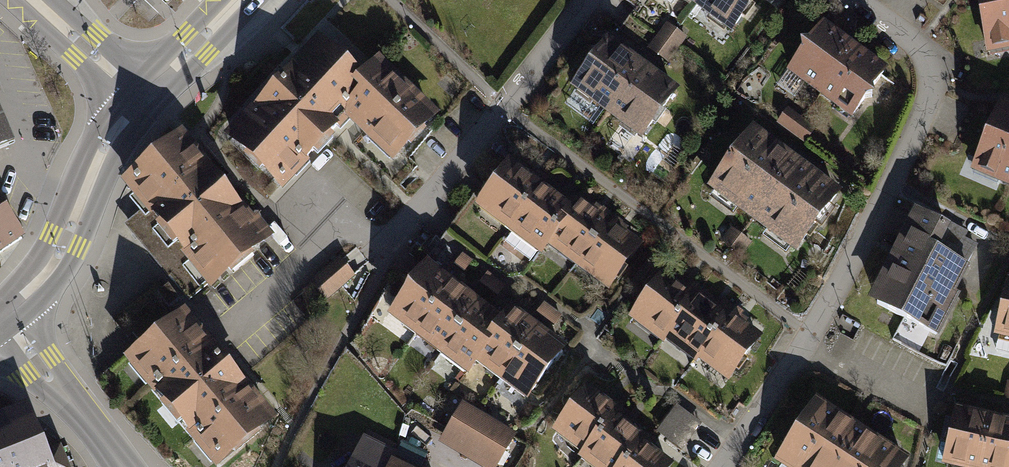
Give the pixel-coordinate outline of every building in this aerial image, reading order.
[(728,35),(755,0),(681,0),(728,35)] [(981,57),(1008,52),(1008,0),(970,0),(981,57)] [(684,38),(666,24),(649,47),(667,61),(684,38)] [(888,72),(820,25),(785,76),(853,123),(888,72)] [(394,166),(440,119),(380,62),(366,76),(323,35),(229,132),(285,186),(348,121),(394,166)] [(676,89),(606,39),(567,93),(638,143),(676,89)] [(21,149),(0,99),(0,158),(21,149)] [(998,106),(965,177),(1008,196),(1008,111),(998,106)] [(814,128),(787,110),(778,124),(804,142),(814,128)] [(785,154),(749,128),(704,189),(797,256),(841,195),(785,154)] [(267,237),(181,135),(124,183),(209,285),(267,237)] [(506,162),(473,203),(536,254),(544,244),(602,292),(639,247),(575,195),(564,209),(506,162)] [(24,239),(0,203),(0,254),(24,239)] [(947,228),(912,212),(870,306),(935,335),(967,264),(937,251),(947,228)] [(426,258),(384,314),(464,374),(472,363),(526,403),(572,341),(513,298),(501,314),(426,258)] [(355,278),(340,259),(310,285),(325,303),(355,278)] [(681,289),(660,274),(628,318),(659,340),(654,346),(682,367),(690,356),(727,382),(761,335),(740,320),(734,316),(738,310),(721,297),(711,311),(681,289)] [(502,296),(507,283),(488,276),(482,289),(502,296)] [(1005,285),(996,341),(1008,343),(1008,285),(1005,285)] [(273,418),(185,312),(129,358),(217,464),(273,418)] [(586,386),(550,436),(576,455),(570,465),(573,466),(664,466),(638,448),(645,439),(627,427),(612,416),(617,408),(606,400),(586,386)] [(813,401),(770,466),(903,466),(907,461),(853,426),(813,401)] [(688,450),(705,424),(678,405),(660,431),(688,450)] [(461,407),(440,443),(480,466),(497,466),(514,439),(461,407)] [(59,448),(44,454),(25,409),(0,419),(0,466),(67,466),(59,448)] [(953,414),(942,466),(1008,466),(1008,426),(953,414)] [(363,435),(347,466),(403,466),(394,462),(399,452),(363,435)]
